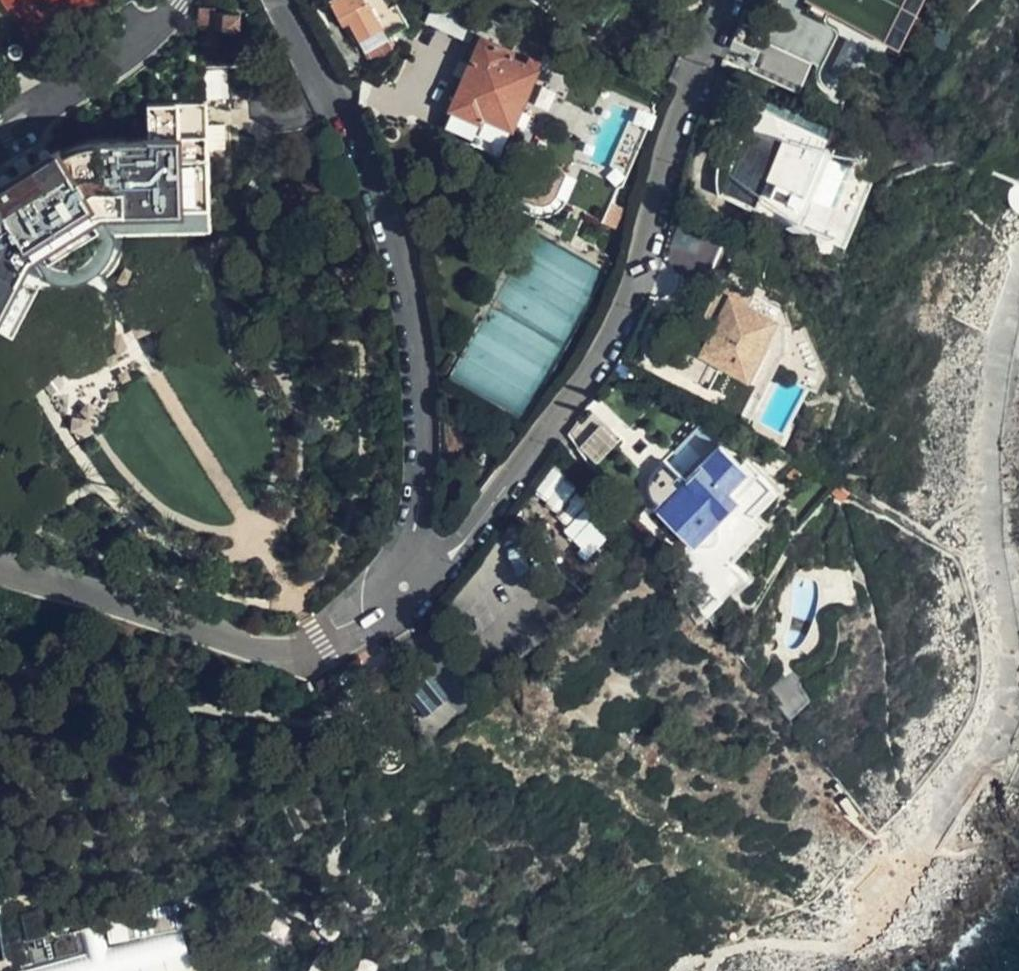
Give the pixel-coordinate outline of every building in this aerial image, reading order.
[(369,0),(333,0),(340,14),(347,11),(352,21),(355,19),(374,55),(394,46),(369,0)] [(427,16),(466,42),(480,21),(447,0),(437,0),(427,16)] [(886,39),(888,34),(907,0),(817,0),(886,39)] [(911,0),(907,0),(888,34),(902,42),(922,6),(911,0)] [(241,12),(225,12),(225,25),(241,25),(241,12)] [(225,25),(199,25),(198,76),(239,77),(241,25),(225,25)] [(504,152),(543,65),(537,62),(540,54),(520,46),(519,49),(484,34),(453,105),(484,120),(476,140),(504,152)] [(762,43),(750,70),(793,89),(805,61),(762,43)] [(225,90),(230,108),(238,99),(238,93),(225,90)] [(790,129),(758,209),(849,245),(886,155),(740,95),(736,107),(754,114),(790,129)] [(12,335),(39,285),(56,290),(72,291),(90,286),(101,280),(112,269),(120,257),(124,245),(127,229),(211,228),(208,99),(148,101),(149,135),(114,136),(84,140),(68,147),(65,143),(0,182),(0,328),(12,335)] [(211,148),(227,146),(224,122),(209,124),(211,148)] [(533,186),(518,197),(538,204),(553,198),(564,175),(562,170),(552,163),(544,164),(536,179),(534,178),(533,186)] [(512,195),(518,197),(533,186),(534,178),(521,173),(512,184),(512,195)] [(1014,183),(1009,195),(1012,206),(1018,212),(1018,185),(1014,183)] [(719,242),(728,221),(679,200),(671,241),(689,249),(683,261),(707,272),(712,260),(723,265),(731,249),(719,242)] [(623,209),(612,203),(605,219),(616,224),(623,209)] [(760,337),(767,340),(777,318),(755,307),(762,292),(742,283),(739,290),(723,282),(708,309),(723,317),(704,359),(700,358),(688,381),(703,389),(715,363),(723,367),(728,359),(746,369),(760,337)] [(773,343),(767,340),(760,337),(746,369),(757,374),(773,343)] [(631,365),(622,360),(614,371),(623,376),(631,365)] [(750,376),(733,409),(748,417),(765,383),(750,376)] [(691,471),(682,480),(660,460),(651,467),(646,478),(647,490),(653,503),(651,505),(688,538),(686,542),(696,550),(706,540),(712,544),(721,542),(735,554),(761,521),(754,511),(774,487),(742,458),(739,463),(716,443),(703,458),(700,456),(689,469),(691,471)] [(563,523),(588,504),(561,468),(536,488),(563,523)] [(841,499),(848,490),(836,483),(831,489),(841,499)] [(582,553),(608,541),(592,508),(567,520),(582,553)] [(673,565),(685,580),(690,576),(678,561),(673,565)] [(681,583),(685,580),(673,565),(669,568),(681,583)] [(13,918),(23,959),(79,946),(75,929),(69,928),(68,922),(64,922),(63,918),(57,919),(53,905),(44,907),(43,906),(23,910),(25,916),(13,918)] [(23,959),(13,962),(15,970),(122,970),(187,956),(179,923),(112,939),(107,919),(75,927),(75,929),(79,946),(23,959)]
